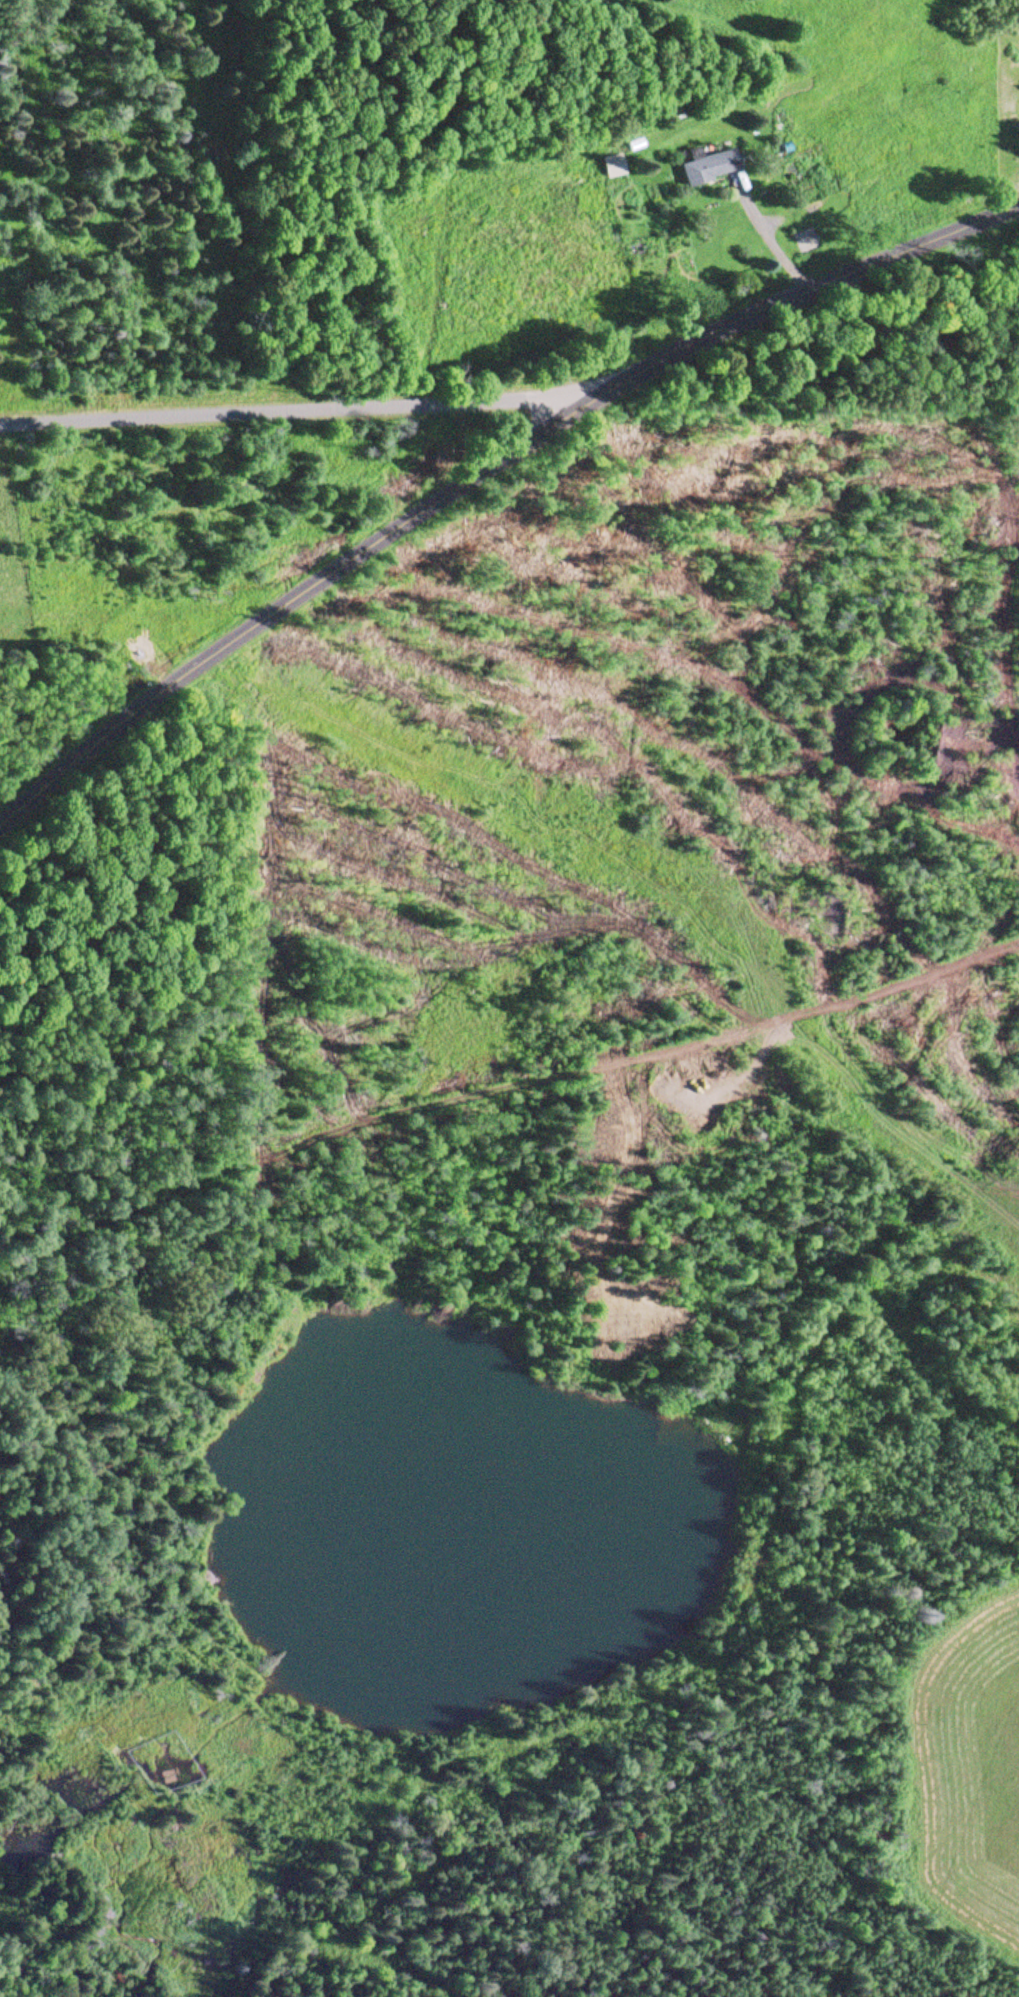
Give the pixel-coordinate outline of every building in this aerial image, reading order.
[(694,159),(692,150),(683,152),(685,164),(675,166),(679,186),(734,174),(730,151),(694,159)] [(615,155),(595,160),(600,180),(620,176),(615,155)]
